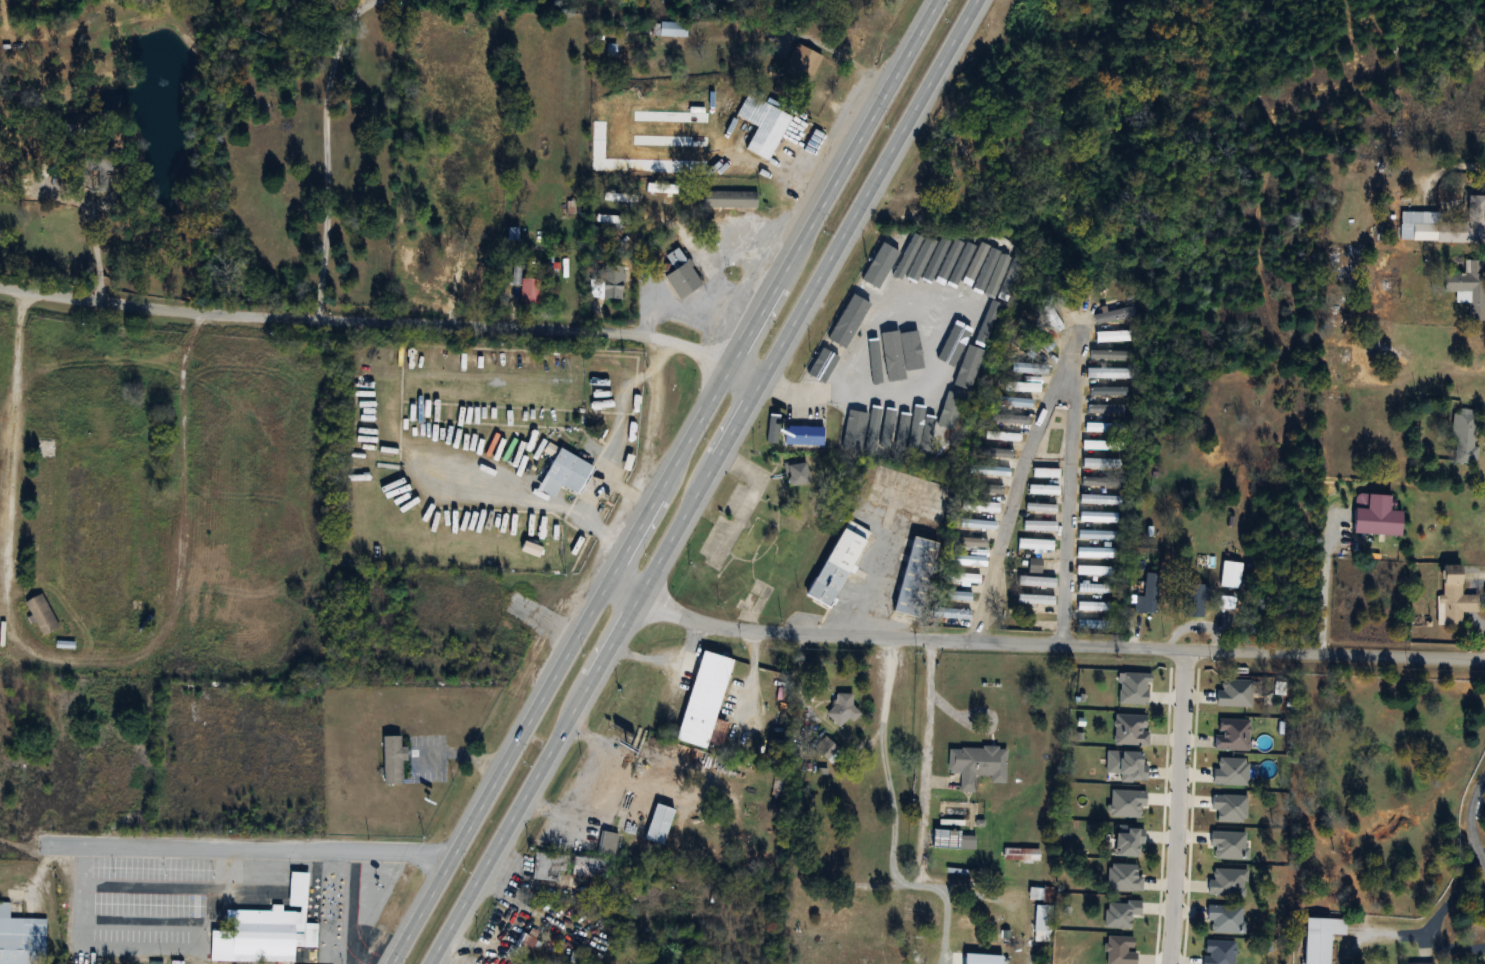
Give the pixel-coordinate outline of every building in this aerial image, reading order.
[(686,36),(686,22),(652,22),(652,36),(686,36)] [(822,57),(797,43),(786,62),(811,76),(822,57)] [(769,162),(790,115),(745,94),(735,117),(756,126),(745,151),(769,162)] [(79,171),(98,171),(98,185),(105,185),(105,172),(111,172),(111,154),(79,154),(79,171)] [(676,184),(646,184),(646,193),(676,193),(676,184)] [(702,208),(756,208),(756,191),(702,191),(702,208)] [(1467,195),(1466,224),(1399,223),(1399,242),(1484,243),(1484,196),(1467,195)] [(939,286),(959,250),(942,241),(922,276),(939,286)] [(862,277),(877,288),(901,253),(886,243),(862,277)] [(977,253),(968,247),(945,281),(954,287),(977,253)] [(665,256),(674,270),(663,276),(678,300),(701,285),(678,248),(665,256)] [(1468,322),(1484,322),(1484,260),(1464,260),(1464,273),(1443,273),(1443,292),(1456,292),(1456,302),(1468,302),(1468,322)] [(622,265),(603,265),(603,299),(622,299),(622,265)] [(538,278),(519,278),(519,269),(512,269),(512,284),(520,284),(520,302),(538,302),(538,278)] [(873,300),(855,291),(838,322),(855,332),(873,300)] [(1094,310),(1094,321),(1132,321),(1132,310),(1094,310)] [(1063,327),(1052,311),(1045,315),(1056,331),(1063,327)] [(883,370),(905,370),(905,321),(883,321),(883,370)] [(1095,332),(1095,342),(1127,342),(1127,332),(1095,332)] [(1054,345),(1044,336),(1038,343),(1048,352),(1054,345)] [(909,370),(918,370),(918,340),(909,340),(909,370)] [(1127,360),(1127,351),(1089,351),(1089,360),(1127,360)] [(1045,362),(1010,364),(1010,374),(1045,372),(1045,362)] [(1130,378),(1130,368),(1086,368),(1086,378),(1130,378)] [(1089,396),(1127,396),(1127,388),(1089,388),(1089,396)] [(1031,407),(1031,399),(998,397),(997,405),(1031,407)] [(1125,405),(1088,405),(1088,414),(1125,414),(1125,405)] [(838,446),(847,448),(855,412),(846,410),(838,446)] [(1450,462),(1475,463),(1478,411),(1453,410),(1450,462)] [(872,442),(873,411),(862,411),(861,442),(872,442)] [(888,414),(880,413),(878,448),(886,449),(888,414)] [(994,422),(1028,424),(1028,416),(994,414),(994,422)] [(1084,431),(1110,431),(1110,423),(1084,423),(1084,431)] [(822,426),(784,426),(784,444),(822,444),(822,426)] [(987,432),(987,439),(1020,440),(1020,433),(987,432)] [(1118,440),(1083,440),(1083,449),(1118,449),(1118,440)] [(537,489),(553,497),(559,485),(577,494),(592,464),(557,448),(537,489)] [(1082,468),(1121,468),(1121,459),(1082,458),(1082,468)] [(808,482),(804,459),(783,463),(787,486),(808,482)] [(1058,468),(1032,468),(1032,476),(1058,477),(1058,468)] [(1081,486),(1102,486),(1102,476),(1081,476),(1081,486)] [(1117,496),(1079,494),(1079,503),(1117,505),(1117,496)] [(997,513),(998,503),(960,499),(959,509),(997,513)] [(994,529),(994,520),(960,518),(959,527),(994,529)] [(870,531),(848,519),(806,595),(829,607),(870,531)] [(1023,530),(1055,531),(1055,522),(1023,521),(1023,530)] [(1115,530),(1077,530),(1077,539),(1115,539),(1115,530)] [(893,611),(912,616),(931,540),(912,536),(893,611)] [(950,546),(986,546),(986,537),(950,537),(950,546)] [(1052,539),(1017,539),(1017,549),(1052,549),(1052,539)] [(1115,557),(1115,548),(1076,548),(1076,557),(1115,557)] [(985,556),(946,555),(946,564),(984,565),(985,556)] [(1028,572),(1041,572),(1041,559),(1028,559),(1028,572)] [(1238,588),(1241,563),(1221,560),(1219,586),(1238,588)] [(1436,595),(1436,625),(1461,625),(1461,611),(1477,611),(1477,595),(1460,595),(1460,564),(1442,564),(1442,595),(1436,595)] [(1110,566),(1076,566),(1076,575),(1110,575),(1110,566)] [(1134,612),(1157,613),(1158,573),(1144,573),(1144,596),(1134,596),(1134,612)] [(1077,593),(1107,593),(1107,584),(1077,584),(1077,593)] [(1204,617),(1204,584),(1183,584),(1183,617),(1204,617)] [(25,601),(41,636),(58,628),(42,593),(25,601)] [(1109,610),(1109,602),(1077,602),(1077,610),(1109,610)] [(969,619),(969,608),(933,607),(932,617),(969,619)] [(1105,621),(1077,621),(1077,630),(1105,630),(1105,621)] [(731,659),(700,650),(676,740),(705,748),(707,740),(721,744),(726,723),(715,720),(731,659)] [(841,729),(860,710),(842,693),(823,712),(841,729)] [(403,747),(400,747),(400,736),(383,736),(383,785),(403,785),(403,747)] [(832,763),(841,751),(822,736),(813,749),(832,763)] [(948,747),(947,773),(959,774),(959,792),(973,792),(974,776),(990,776),(990,783),(1005,783),(1006,748),(948,747)] [(662,845),(674,809),(655,803),(643,839),(662,845)] [(617,834),(602,831),(598,853),(613,855),(617,834)] [(973,849),(974,832),(932,832),(932,848),(973,849)] [(1039,848),(1002,848),(1002,862),(1039,862),(1039,848)] [(531,878),(559,882),(560,871),(566,872),(568,856),(534,852),(531,878)] [(570,875),(602,879),(604,860),(573,857),(570,875)] [(1050,941),(1051,880),(1038,880),(1038,904),(1031,904),(1030,940),(1050,941)] [(8,918),(8,902),(0,902),(0,963),(44,963),(44,918),(8,918)] [(210,961),(293,961),(293,946),(303,946),(303,933),(297,933),(297,912),(281,912),(281,904),(271,904),(271,910),(225,910),(225,922),(230,922),(230,930),(210,930),(210,961)] [(1330,935),(1345,935),(1346,918),(1305,917),(1304,963),(1329,963),(1330,935)] [(515,945),(525,953),(539,935),(528,927),(515,945)]
